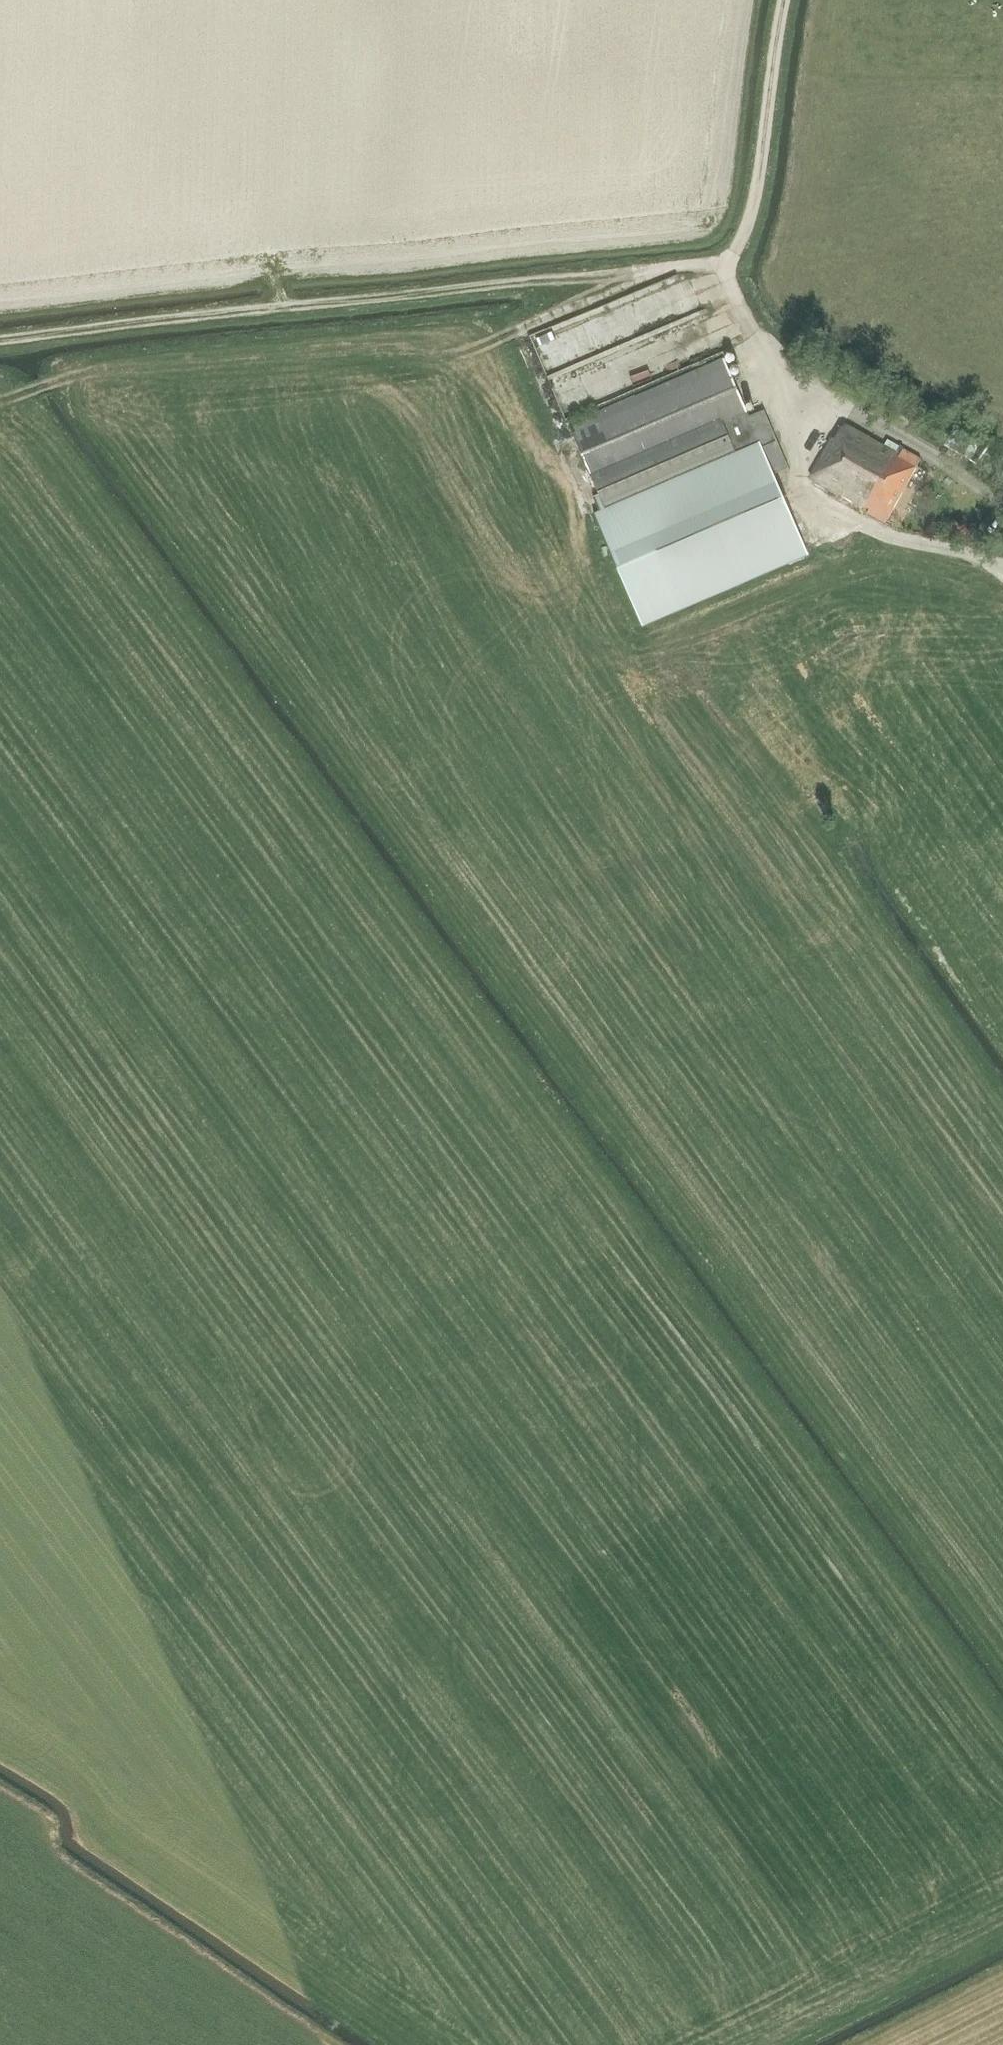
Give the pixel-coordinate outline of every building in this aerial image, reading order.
[(642,625),(808,553),(778,483),(797,475),(781,437),(778,439),(764,410),(750,416),(725,359),(570,425),(606,508),(595,513),(642,625)] [(869,513),(886,522),(918,464),(917,464),(920,458),(904,449),(901,455),(845,423),(836,438),(833,437),(811,476),(871,510),(869,513)] [(976,440),(955,428),(945,445),(966,457),(976,440)]
